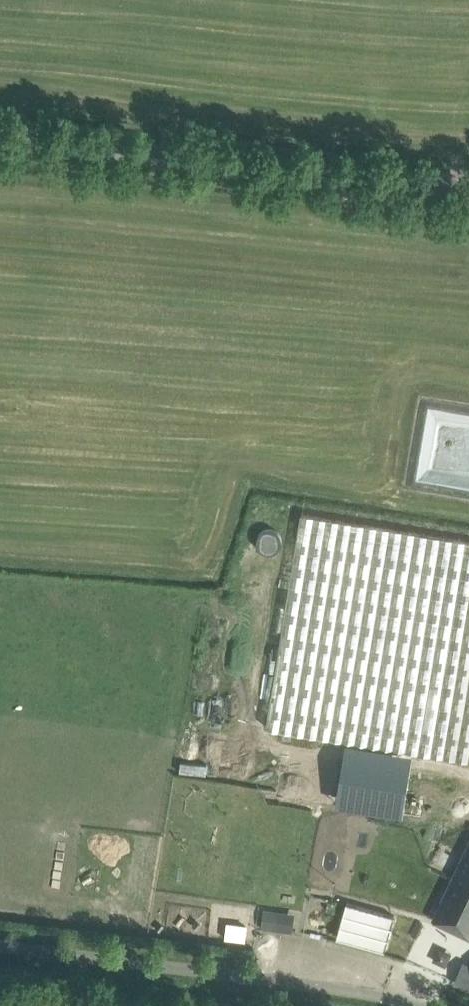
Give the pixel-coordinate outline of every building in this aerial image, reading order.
[(266,727),(370,744),(442,756),(468,760),(468,541),(301,514),(266,727)] [(370,744),(359,804),(432,817),(433,810),(450,813),(454,789),(437,786),(442,756),(370,744)] [(454,874),(455,875),(434,920),(468,936),(468,844),(458,867),(454,874)] [(298,930),(302,913),(266,905),(262,922),(298,930)]
